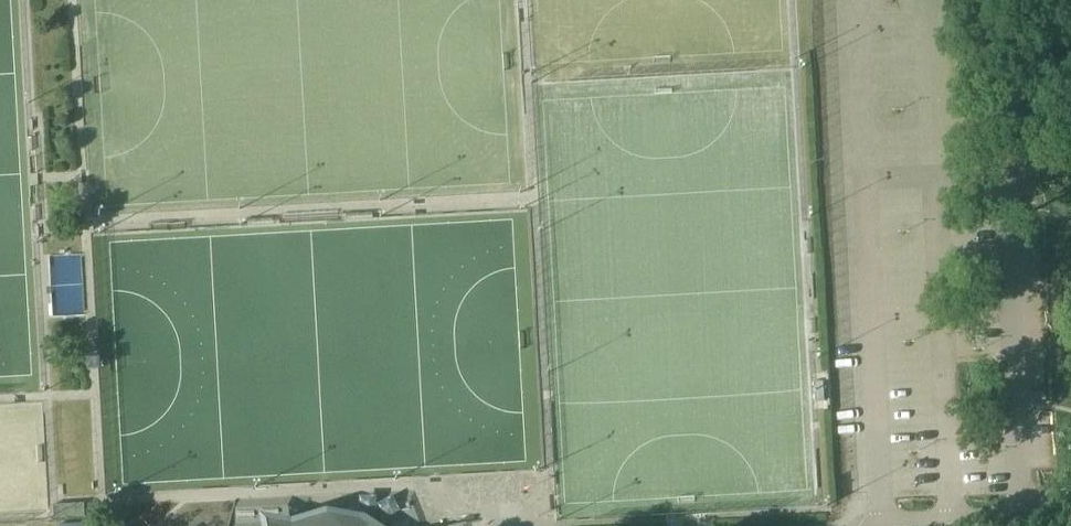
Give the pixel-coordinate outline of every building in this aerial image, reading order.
[(54,505),(55,518),(85,516),(85,503),(54,505)] [(378,523),(369,517),(291,522),(289,525),(379,525),(378,523)]
